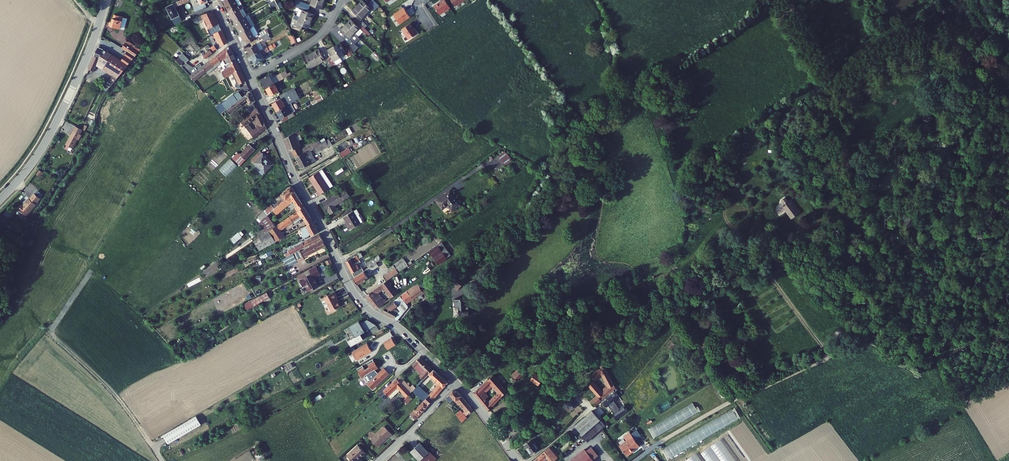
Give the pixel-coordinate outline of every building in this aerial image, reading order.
[(193,11),(204,6),(203,3),(206,2),(205,0),(198,0),(200,4),(192,8),(193,11)] [(227,12),(237,6),(240,4),(238,0),(223,0),(222,1),(227,12)] [(367,0),(360,0),(359,1),(368,10),(373,5),(376,7),(378,5),(373,0),(370,0),(369,1),(367,0)] [(354,6),(363,15),(368,10),(359,1),(354,6)] [(165,7),(171,19),(174,24),(181,20),(179,15),(175,7),(173,3),(165,7)] [(297,13),(301,14),(312,19),(315,12),(308,9),(309,6),(302,3),(297,13)] [(232,22),(233,22),(242,17),(237,6),(227,12),(232,22)] [(204,17),(203,13),(180,23),(182,27),(204,17)] [(302,23),(309,26),(312,19),(301,14),(298,21),(295,19),(293,23),(301,26),(302,23)] [(363,15),(360,18),(367,25),(370,23),(363,15)] [(358,20),(354,16),(348,22),(357,31),(360,33),(365,28),(370,32),(372,30),(367,25),(360,18),(358,20)] [(127,21),(114,17),(113,21),(113,20),(110,28),(120,31),(124,32),(127,21)] [(235,27),(238,34),(247,29),(249,28),(243,17),(242,17),(233,22),(236,27),(235,27)] [(357,31),(348,22),(342,28),(347,32),(344,34),(350,41),(351,42),(355,50),(360,45),(357,41),(362,36),(360,33),(357,31)] [(217,25),(212,28),(209,30),(218,47),(225,41),(217,25)] [(249,28),(247,29),(251,36),(256,34),(252,26),(249,28)] [(238,34),(243,44),(252,39),(251,36),(247,29),(238,34)] [(266,33),(259,36),(262,42),(270,39),(266,33)] [(123,49),(128,51),(136,56),(141,51),(141,49),(127,41),(123,49)] [(343,42),(336,46),(342,56),(349,53),(351,56),(354,54),(350,46),(347,48),(343,42)] [(245,48),(249,56),(259,51),(254,43),(245,48)] [(220,61),(223,59),(222,58),(229,51),(227,46),(225,46),(215,55),(219,60),(220,61)] [(249,56),(252,62),(261,57),(261,55),(270,51),(267,46),(262,49),(259,51),(249,56)] [(333,56),(330,57),(334,65),(337,63),(335,60),(342,56),(336,46),(330,49),(333,56)] [(321,48),(314,51),(320,63),(327,59),(321,48)] [(99,49),(95,58),(101,61),(100,62),(121,76),(136,56),(128,51),(121,62),(114,56),(108,53),(109,52),(108,51),(106,50),(105,51),(105,52),(99,49)] [(223,65),(225,69),(229,66),(227,63),(233,60),(229,51),(222,58),(223,59),(223,60),(225,58),(227,61),(226,61),(227,63),(223,65)] [(308,63),(312,71),(316,69),(314,66),(320,63),(314,51),(308,55),(311,61),(308,63)] [(208,61),(213,66),(219,60),(215,55),(208,61)] [(188,61),(181,56),(179,59),(186,64),(188,61)] [(95,58),(89,70),(93,72),(96,67),(106,72),(108,73),(111,77),(110,79),(108,78),(105,83),(112,86),(117,81),(121,76),(100,62),(101,61),(95,58)] [(245,85),(233,60),(227,63),(229,66),(225,69),(220,72),(223,77),(230,74),(232,76),(233,75),(235,79),(227,83),(229,85),(231,87),(237,84),(239,88),(245,85)] [(213,66),(208,61),(202,67),(206,72),(213,66)] [(202,67),(190,78),(194,83),(206,72),(202,67)] [(260,80),(264,88),(272,84),(287,76),(284,71),(273,77),(271,74),(260,80)] [(264,88),(268,96),(276,92),(272,84),(264,88)] [(270,105),(274,112),(286,105),(297,99),(291,88),(278,95),(280,99),(270,105)] [(317,89),(312,92),(317,103),(322,100),(317,89)] [(253,101),(248,90),(220,116),(223,121),(241,105),(240,104),(245,99),(248,106),(246,107),(249,114),(255,109),(252,102),(253,101)] [(274,112),(280,123),(292,117),(286,105),(274,112)] [(238,123),(249,137),(252,133),(251,132),(246,124),(253,119),(256,125),(253,128),(254,129),(262,123),(255,109),(249,114),(238,123)] [(249,137),(251,139),(264,129),(262,123),(254,129),(251,132),(252,133),(249,137)] [(569,132),(574,135),(578,129),(574,126),(569,132)] [(283,139),(288,152),(290,151),(294,158),(301,154),(300,150),(298,147),(298,146),(295,137),(299,134),(297,131),(285,137),(283,139)] [(67,147),(70,149),(76,141),(77,142),(80,137),(72,132),(63,145),(64,146),(62,148),(65,150),(67,147)] [(319,158),(318,155),(316,156),(315,153),(324,148),(320,143),(309,149),(301,154),(294,158),(300,169),(318,159),(319,158)] [(248,146),(239,157),(245,162),(254,151),(248,146)] [(350,149),(340,153),(341,157),(351,154),(350,149)] [(492,155),(499,166),(505,162),(504,160),(500,153),(498,151),(492,155)] [(252,162),(264,172),(271,164),(265,159),(266,157),(260,152),(252,162)] [(226,177),(236,167),(230,160),(219,170),(226,177)] [(322,168),(308,176),(319,194),(333,185),(322,168)] [(494,175),(498,180),(505,175),(501,170),(494,175)] [(292,191),(288,187),(277,198),(279,200),(271,207),(273,209),(292,191)] [(320,203),(327,214),(334,210),(331,206),(346,196),(342,188),(320,203)] [(302,208),(292,191),(273,209),(271,212),(274,216),(290,201),(297,211),(302,208)] [(446,206),(450,211),(459,206),(449,191),(435,201),(440,210),(446,206)] [(17,209),(24,216),(35,206),(34,205),(40,200),(35,195),(29,200),(29,199),(22,205),(17,209)] [(786,199),(784,195),(779,198),(782,202),(780,203),(789,215),(797,209),(788,197),(786,199)] [(271,212),(273,209),(271,207),(270,206),(256,220),(259,223),(267,216),(271,212)] [(301,216),(305,225),(310,222),(311,221),(302,208),(297,211),(275,227),(278,232),(301,216)] [(344,220),(349,228),(358,222),(354,216),(357,215),(358,214),(354,209),(351,211),(349,208),(345,211),(347,214),(342,217),(344,220)] [(275,227),(267,216),(259,223),(258,225),(265,234),(275,227)] [(316,232),(310,222),(305,225),(298,229),(300,234),(298,235),(301,239),(307,236),(309,235),(316,232)] [(278,232),(275,227),(265,234),(252,244),(258,252),(274,243),(282,239),(278,232)] [(234,243),(243,235),(238,230),(230,238),(234,243)] [(297,251),(319,239),(317,233),(294,246),(295,248),(297,251)] [(322,246),(319,239),(297,251),(289,256),(294,263),(305,257),(304,256),(322,246)] [(448,256),(440,243),(427,251),(436,264),(448,256)] [(297,251),(295,248),(284,254),(286,258),(289,256),(297,251)] [(261,261),(272,255),(270,252),(259,258),(261,261)] [(342,260),(351,276),(360,270),(361,269),(355,259),(357,258),(354,254),(342,260)] [(294,263),(289,256),(286,258),(279,262),(283,269),(294,263)] [(380,275),(383,280),(386,278),(390,276),(396,272),(405,266),(400,258),(390,265),(391,267),(380,275)] [(373,261),(371,262),(367,265),(368,266),(365,268),(366,270),(375,264),(373,261)] [(303,284),(307,290),(316,285),(312,277),(317,273),(313,265),(307,269),(309,273),(297,280),(300,286),(303,284)] [(350,277),(354,283),(365,277),(363,275),(363,274),(366,272),(365,271),(366,270),(365,268),(368,266),(367,265),(366,265),(361,269),(360,270),(351,276),(350,277)] [(309,273),(307,269),(295,276),(297,280),(309,273)] [(456,273),(447,283),(455,289),(463,280),(456,273)] [(383,280),(389,289),(391,287),(388,283),(389,282),(386,278),(383,280)] [(389,289),(383,280),(362,294),(371,308),(372,308),(378,304),(382,302),(375,292),(381,288),(384,292),(387,298),(392,294),(389,289)] [(419,282),(416,286),(423,295),(427,292),(419,282)] [(420,295),(422,297),(424,296),(423,295),(416,286),(414,284),(410,287),(415,294),(419,291),(421,294),(420,295)] [(399,294),(397,296),(400,301),(401,303),(415,294),(410,287),(399,294)] [(336,297),(333,291),(322,297),(324,300),(321,301),(321,303),(323,306),(324,307),(327,305),(329,310),(334,307),(334,308),(339,306),(335,298),(336,297)] [(268,298),(265,293),(243,305),(246,311),(268,298)] [(385,304),(377,311),(393,320),(404,307),(401,303),(400,301),(397,296),(385,304)] [(422,297),(415,302),(418,305),(426,299),(424,296),(422,297)] [(462,298),(451,298),(451,306),(456,306),(456,315),(466,314),(466,309),(462,309),(462,298)] [(367,320),(365,319),(359,323),(364,331),(370,327),(366,321),(367,320)] [(359,323),(357,321),(348,326),(354,337),(364,331),(359,323)] [(386,349),(394,344),(390,338),(382,342),(386,349)] [(370,351),(365,343),(350,352),(355,360),(370,351)] [(418,357),(410,364),(412,366),(415,364),(416,364),(417,364),(422,369),(416,374),(420,379),(426,373),(430,369),(418,357)] [(371,360),(371,359),(365,362),(368,366),(364,369),(362,365),(356,368),(357,369),(357,368),(361,375),(364,374),(367,379),(366,380),(370,385),(386,373),(381,367),(375,373),(373,369),(376,367),(371,360)] [(446,382),(431,369),(430,369),(426,373),(436,382),(426,394),(431,399),(446,382)] [(517,369),(511,375),(515,379),(519,375),(517,369)] [(603,370),(592,381),(595,385),(604,377),(609,385),(609,384),(611,387),(603,395),(594,386),(590,390),(598,400),(603,405),(617,392),(609,376),(603,370)] [(538,384),(542,376),(534,372),(530,380),(538,384)] [(505,389),(490,374),(470,391),(485,409),(505,389)] [(406,392),(407,391),(400,383),(395,378),(394,377),(380,389),(386,396),(386,397),(387,397),(387,396),(396,389),(400,392),(399,393),(402,396),(406,392)] [(407,391),(411,388),(413,387),(410,383),(407,386),(402,380),(400,383),(407,391)] [(411,388),(420,399),(426,394),(416,384),(413,387),(411,388)] [(444,397),(446,398),(449,401),(452,398),(453,399),(453,400),(457,404),(459,402),(464,407),(462,409),(463,410),(462,411),(465,414),(471,409),(460,395),(454,390),(451,390),(444,397)] [(522,390),(516,396),(523,403),(528,397),(522,390)] [(581,390),(572,398),(575,401),(583,393),(581,390)] [(402,396),(401,398),(404,401),(409,396),(406,392),(402,396)] [(408,410),(413,416),(417,412),(417,413),(431,399),(426,394),(420,399),(412,408),(411,407),(408,410)] [(612,400),(605,406),(609,411),(621,400),(616,394),(611,399),(612,400)] [(571,399),(564,406),(570,414),(578,407),(571,399)] [(598,400),(592,406),(596,411),(603,405),(598,400)] [(648,426),(652,436),(699,413),(694,404),(648,426)] [(564,406),(561,408),(568,416),(570,414),(564,406)] [(459,409),(455,413),(461,421),(466,417),(459,409)] [(627,409),(614,418),(617,422),(630,413),(627,409)] [(668,453),(669,457),(740,420),(734,410),(662,447),(666,454),(668,453)] [(576,428),(584,438),(598,427),(601,424),(593,414),(576,428)] [(607,430),(602,423),(601,424),(598,427),(602,433),(607,430)] [(384,425),(370,437),(376,445),(387,435),(388,435),(391,433),(384,425)] [(602,433),(598,427),(584,438),(583,439),(588,445),(602,433)] [(640,447),(630,434),(624,438),(627,443),(620,448),(628,457),(633,454),(632,452),(640,447)] [(417,441),(408,449),(411,452),(420,444),(417,441)] [(532,441),(524,447),(531,457),(539,450),(532,441)] [(346,454),(352,460),(359,460),(357,459),(365,452),(358,443),(346,454)] [(432,457),(420,444),(411,452),(419,460),(428,460),(432,457)] [(552,449),(547,454),(538,460),(558,460),(561,459),(552,449)] [(585,451),(573,460),(595,460),(599,458),(592,449),(587,453),(585,451)] [(700,458),(696,452),(682,460),(695,460),(700,458)]
